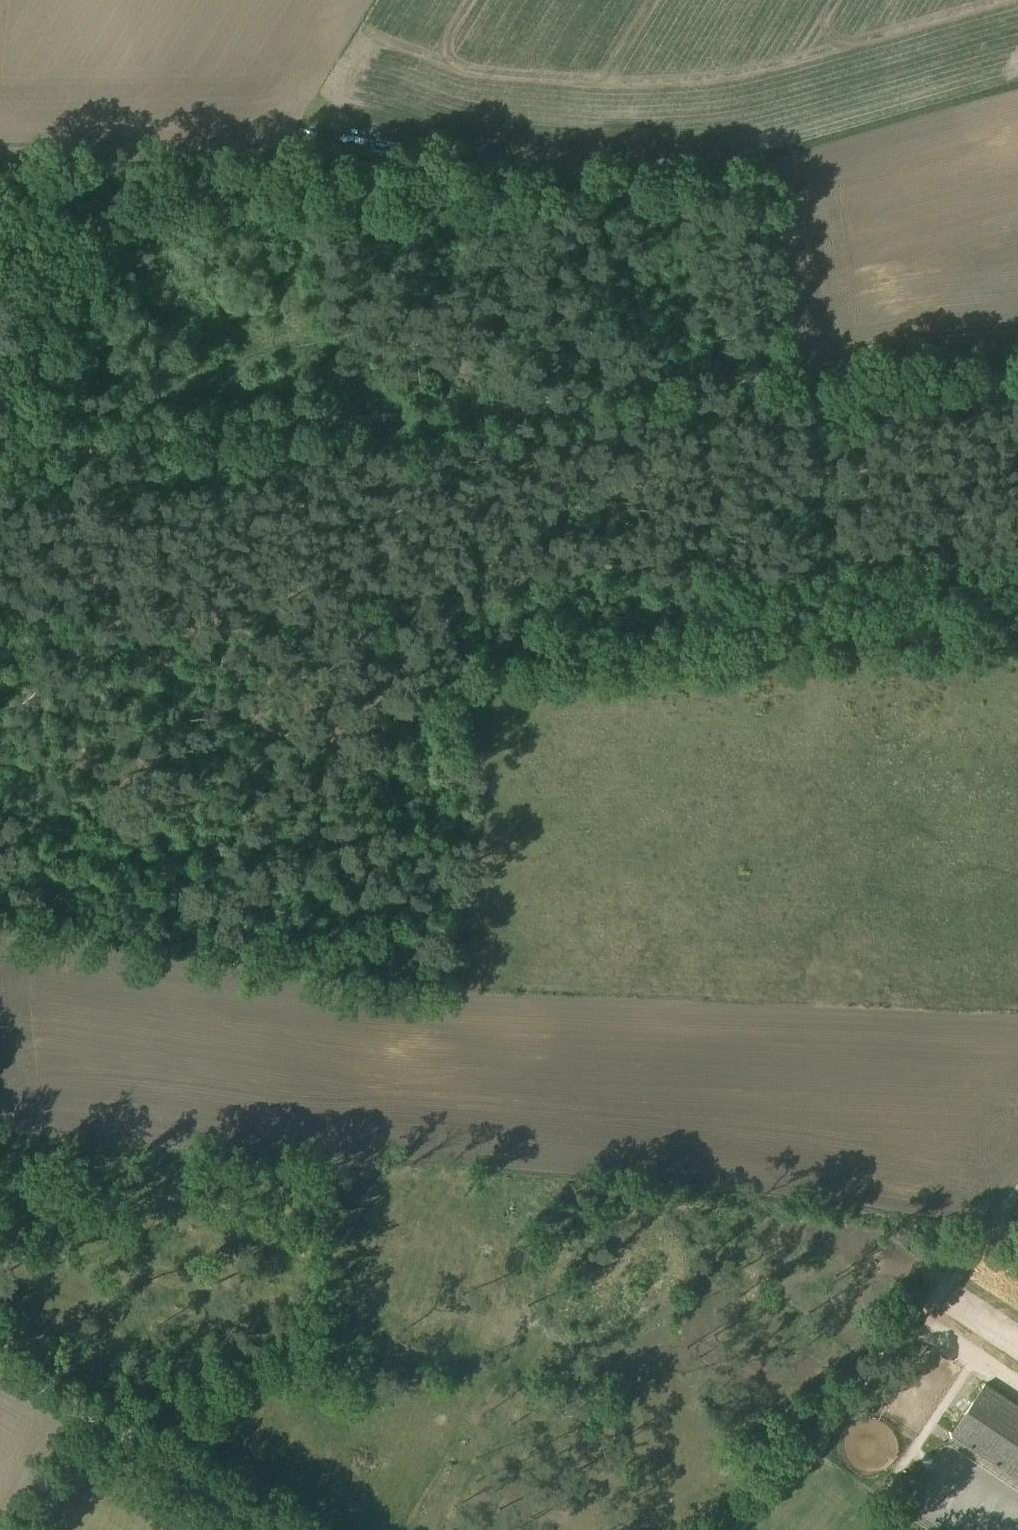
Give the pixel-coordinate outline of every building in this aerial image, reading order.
[(1003,1264),(997,1280),(1017,1287),(1017,1269),(1003,1264)] [(951,1434),(1017,1479),(1017,1406),(985,1384),(951,1434)]
